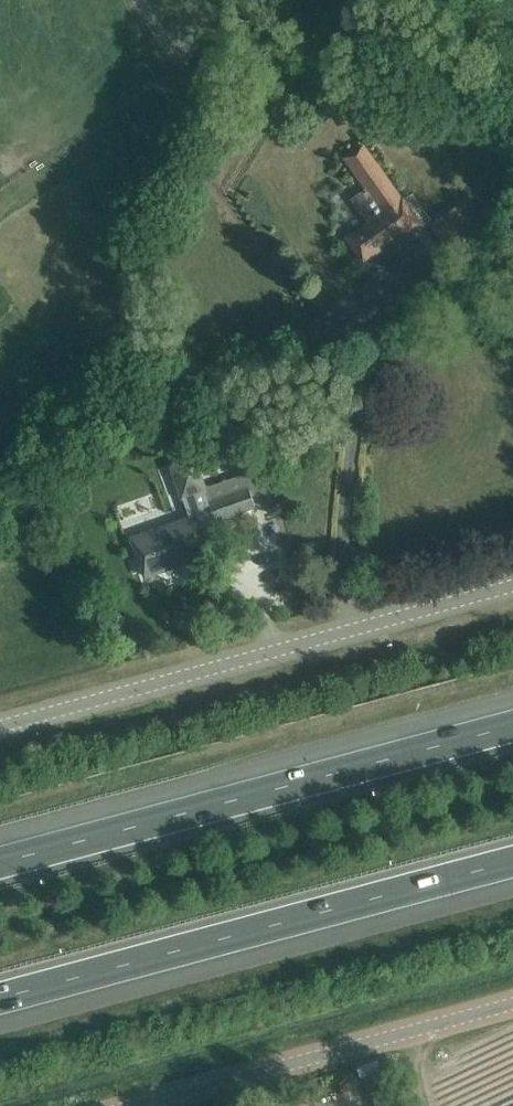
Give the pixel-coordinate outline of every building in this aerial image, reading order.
[(364,145),(346,158),(367,188),(352,199),(369,224),(348,238),(352,244),(364,262),(420,223),(407,205),(403,200),(402,201),(398,196),(399,195),(375,162),(364,145)] [(453,208),(431,223),(451,251),(484,228),(464,200),(453,208)] [(150,533),(133,539),(139,555),(146,576),(209,554),(199,529),(272,503),(261,470),(208,489),(197,457),(171,466),(182,501),(189,499),(195,517),(150,533)] [(382,1073),(367,1078),(371,1091),(386,1086),(382,1073)]
